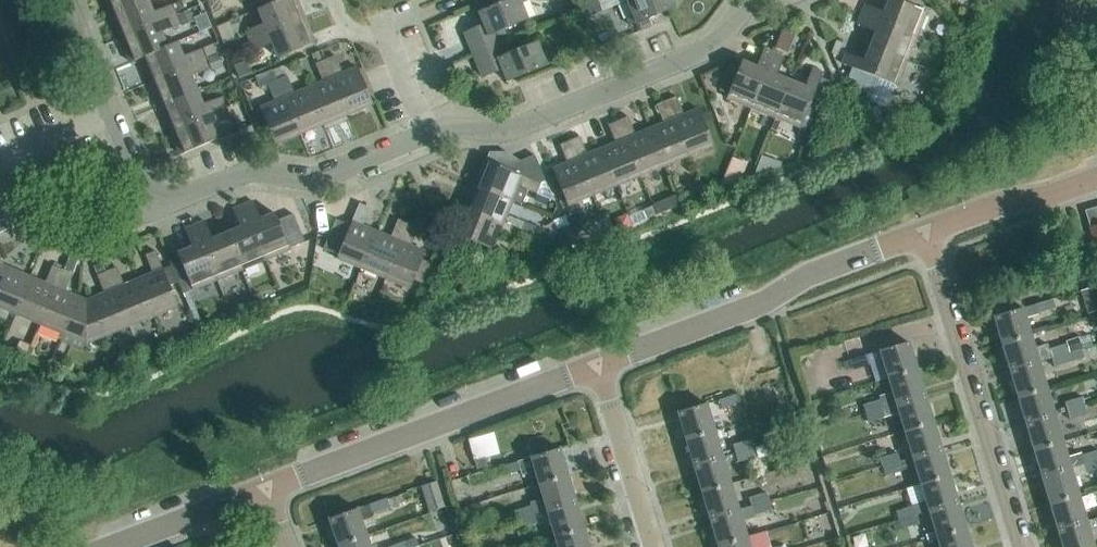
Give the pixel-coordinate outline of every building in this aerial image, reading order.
[(110,13),(141,0),(105,0),(110,13)] [(175,15),(170,5),(152,12),(147,0),(141,0),(110,13),(120,37),(175,15)] [(297,0),(279,0),(268,5),(268,4),(258,8),(264,23),(246,31),(250,40),(305,18),(297,0)] [(473,55),(498,44),(494,32),(527,19),(520,3),(527,0),(507,0),(478,12),(484,24),(464,33),(473,55)] [(633,16),(627,18),(630,25),(675,7),(672,0),(626,0),(633,16)] [(926,11),(898,0),(888,0),(884,12),(865,4),(861,14),(916,36),(926,11)] [(173,5),(176,12),(183,9),(180,2),(173,5)] [(179,25),(192,19),(188,9),(175,15),(179,25)] [(906,60),(916,36),(861,14),(857,24),(875,31),(870,46),(906,60)] [(179,25),(175,15),(120,37),(130,62),(140,58),(140,57),(166,46),(161,32),(179,25)] [(315,42),(305,18),(250,40),(254,50),(273,43),(279,58),(315,42)] [(783,30),(775,48),(786,52),(794,34),(783,30)] [(843,43),(836,40),(831,53),(838,56),(843,43)] [(150,81),(205,59),(200,49),(182,56),(176,41),(166,46),(140,57),(140,58),(150,81)] [(503,56),(498,44),(473,55),(482,76),(502,68),(507,81),(552,62),(549,55),(543,58),(536,42),(503,56)] [(896,85),(906,60),(870,46),(864,60),(846,53),(842,63),(896,85)] [(751,107),(773,52),(763,48),(756,67),(741,61),(726,98),(751,107)] [(775,117),(790,81),(775,75),(783,57),(773,52),(751,107),(775,117)] [(209,69),(210,72),(221,67),(216,54),(205,59),(209,69)] [(335,55),(325,59),(348,114),(372,103),(357,67),(342,73),(335,55)] [(209,69),(205,59),(150,81),(160,105),(196,90),(191,76),(209,69)] [(348,114),(325,59),(315,63),(323,81),(308,87),(323,124),(348,114)] [(804,87),(790,81),(775,117),(800,127),(819,82),(822,73),(811,68),(804,87)] [(323,124),(308,87),(294,93),(287,75),(277,79),(299,134),(323,124)] [(299,134),(277,79),(267,83),(274,101),(260,108),(275,144),(299,134)] [(819,82),(800,127),(810,131),(829,86),(819,82)] [(170,130),(225,107),(220,97),(202,104),(196,90),(160,105),(170,130)] [(676,96),(666,100),(688,155),(713,145),(698,108),(683,114),(676,96)] [(688,155),(666,100),(656,105),(663,123),(649,129),(664,165),(688,155)] [(229,117),(225,107),(170,130),(180,154),(217,139),(211,124),(229,117)] [(874,127),(883,123),(877,108),(867,112),(874,127)] [(664,165),(649,129),(635,134),(627,116),(618,120),(640,175),(664,165)] [(640,175),(618,120),(608,124),(615,143),(601,148),(616,185),(640,175)] [(616,185),(601,148),(587,154),(579,136),(569,140),(592,195),(616,185)] [(592,195),(569,140),(559,144),(567,162),(552,169),(567,205),(592,195)] [(761,154),(752,176),(779,165),(780,162),(761,154)] [(534,155),(510,165),(506,169),(486,160),(476,185),(512,200),(518,186),(536,193),(540,183),(544,181),(534,155)] [(506,214),(512,200),(476,185),(466,209),(520,232),(524,222),(506,214)] [(678,206),(680,205),(677,197),(667,201),(670,209),(678,206)] [(278,220),(275,213),(260,219),(253,201),(243,205),(265,259),(290,249),(289,248),(304,242),(293,213),(278,220)] [(361,268),(376,231),(362,225),(370,207),(359,203),(350,225),(335,219),(323,248),(338,254),(336,257),(361,268)] [(265,259),(243,205),(233,209),(240,227),(226,233),(241,269),(265,259)] [(656,215),(653,206),(643,210),(646,219),(656,215)] [(520,232),(466,209),(456,234),(492,249),(498,234),(516,241),(520,232)] [(586,229),(580,213),(568,218),(574,234),(586,229)] [(615,220),(619,230),(632,225),(628,215),(615,220)] [(8,229),(4,219),(0,220),(0,232),(8,229)] [(385,278),(408,223),(398,219),(390,237),(376,231),(361,268),(385,278)] [(241,269),(226,233),(212,239),(204,221),(195,225),(217,279),(241,269)] [(410,288),(425,251),(410,245),(418,227),(408,223),(385,278),(410,288)] [(217,279),(195,225),(185,229),(192,247),(177,253),(178,255),(169,259),(178,282),(187,278),(192,289),(217,279)] [(568,227),(558,231),(566,249),(576,245),(568,227)] [(169,285),(178,282),(169,259),(171,265),(163,269),(155,251),(145,255),(152,273),(138,279),(153,315),(177,305),(169,285)] [(62,269),(72,273),(78,259),(68,255),(62,269)] [(103,262),(93,266),(96,275),(106,271),(103,262)] [(30,277),(2,265),(0,267),(0,307),(15,313),(30,277)] [(39,323),(62,269),(52,265),(45,283),(30,277),(15,313),(39,323)] [(153,315),(138,279),(124,285),(116,267),(106,271),(128,325),(153,315)] [(63,333),(79,297),(64,291),(72,273),(62,269),(39,323),(63,333)] [(128,325),(106,271),(96,275),(104,293),(90,299),(104,335),(128,325)] [(1094,287),(1081,291),(1088,314),(1096,311),(1096,296),(1094,287)] [(104,335),(90,299),(86,300),(79,297),(63,333),(61,338),(83,348),(85,343),(104,335)] [(1031,334),(1026,318),(1056,308),(1053,298),(1023,307),(993,316),(1001,343),(1031,334)] [(1039,361),(1031,334),(1001,343),(1009,370),(1039,361)] [(163,340),(148,346),(153,357),(158,355),(167,352),(163,340)] [(13,355),(22,359),(24,360),(30,346),(19,341),(13,355)] [(880,350),(888,377),(917,368),(909,341),(880,350)] [(1069,352),(1066,343),(1049,349),(1051,357),(1069,352)] [(1082,348),(1069,352),(1072,361),(1085,357),(1082,348)] [(1072,361),(1069,352),(1051,357),(1054,367),(1072,361)] [(866,355),(850,360),(852,368),(868,363),(866,355)] [(110,356),(102,359),(107,371),(115,368),(110,356)] [(1047,388),(1039,361),(1009,370),(1018,396),(1047,388)] [(880,399),(863,404),(866,413),(882,408),(896,404),(925,395),(917,368),(888,377),(892,392),(879,395),(880,399)] [(1055,414),(1047,388),(1018,396),(1026,423),(1055,414)] [(736,394),(719,398),(722,407),(722,408),(739,402),(736,394)] [(896,404),(882,408),(885,417),(899,414),(904,430),(933,421),(925,395),(896,404)] [(1085,405),(1082,396),(1064,401),(1067,411),(1085,405)] [(715,430),(706,403),(677,412),(686,438),(715,430)] [(1088,415),(1085,405),(1067,411),(1070,420),(1088,415)] [(882,408),(866,413),(869,422),(885,417),(882,408)] [(1063,441),(1055,414),(1026,423),(1034,450),(1063,441)] [(933,421),(904,430),(912,457),(941,448),(933,421)] [(723,456),(715,430),(686,438),(694,465),(723,456)] [(494,432),(469,439),(475,460),(500,452),(494,432)] [(750,438),(734,443),(736,452),(753,447),(750,438)] [(1096,460),(1096,449),(1081,454),(1080,453),(1068,458),(1063,441),(1034,450),(1042,476),(1071,468),(1083,465),(1083,464),(1096,460)] [(774,442),(756,448),(758,457),(777,451),(774,442)] [(753,447),(736,452),(739,462),(756,457),(753,447)] [(560,448),(531,457),(500,466),(503,475),(521,469),(527,472),(534,470),(539,483),(568,475),(560,448)] [(884,448),(871,451),(873,459),(879,457),(886,455),(884,448)] [(899,461),(882,466),(884,475),(915,466),(921,484),(950,475),(941,448),(912,457),(899,461)] [(886,455),(879,457),(882,466),(899,461),(897,453),(886,455)] [(731,483),(723,456),(694,465),(702,492),(731,483)] [(476,471),(487,468),(484,458),(474,461),(476,471)] [(1083,464),(1083,465),(1086,472),(1096,469),(1096,460),(1083,464)] [(1079,494),(1071,468),(1042,476),(1050,503),(1079,494)] [(576,501),(568,475),(539,483),(543,498),(530,502),(531,505),(513,509),(516,519),(576,501)] [(958,501),(950,475),(921,484),(925,499),(911,503),(912,505),(896,510),(898,520),(917,514),(929,511),(929,510),(958,501)] [(429,510),(444,505),(436,481),(421,486),(429,510)] [(731,483),(702,492),(710,519),(739,510),(731,483)] [(748,497),(751,506),(769,501),(766,491),(748,497)] [(1079,494),(1050,503),(1058,530),(1087,521),(1084,512),(1079,494)] [(367,534),(362,520),(371,517),(374,512),(390,505),(387,497),(369,504),(369,503),(357,508),(329,518),(338,544),(367,534)] [(584,528),(576,501),(516,519),(518,528),(536,524),(537,528),(551,524),(555,537),(584,528)] [(747,537),(742,522),(756,518),(755,515),(772,510),(769,501),(751,506),(739,510),(710,519),(718,545),(747,537)] [(966,528),(958,501),(929,510),(929,511),(937,537),(966,528)] [(919,523),(917,514),(898,520),(901,528),(919,523)] [(1089,530),(1096,527),(1096,518),(1087,521),(1058,530),(1063,546),(1094,546),(1089,530)] [(584,528),(555,537),(558,546),(589,546),(584,528)] [(966,528),(937,537),(940,546),(972,546),(966,528)] [(367,534),(338,544),(339,546),(371,546),(367,534)] [(747,537),(718,545),(718,546),(750,546),(747,537)]
